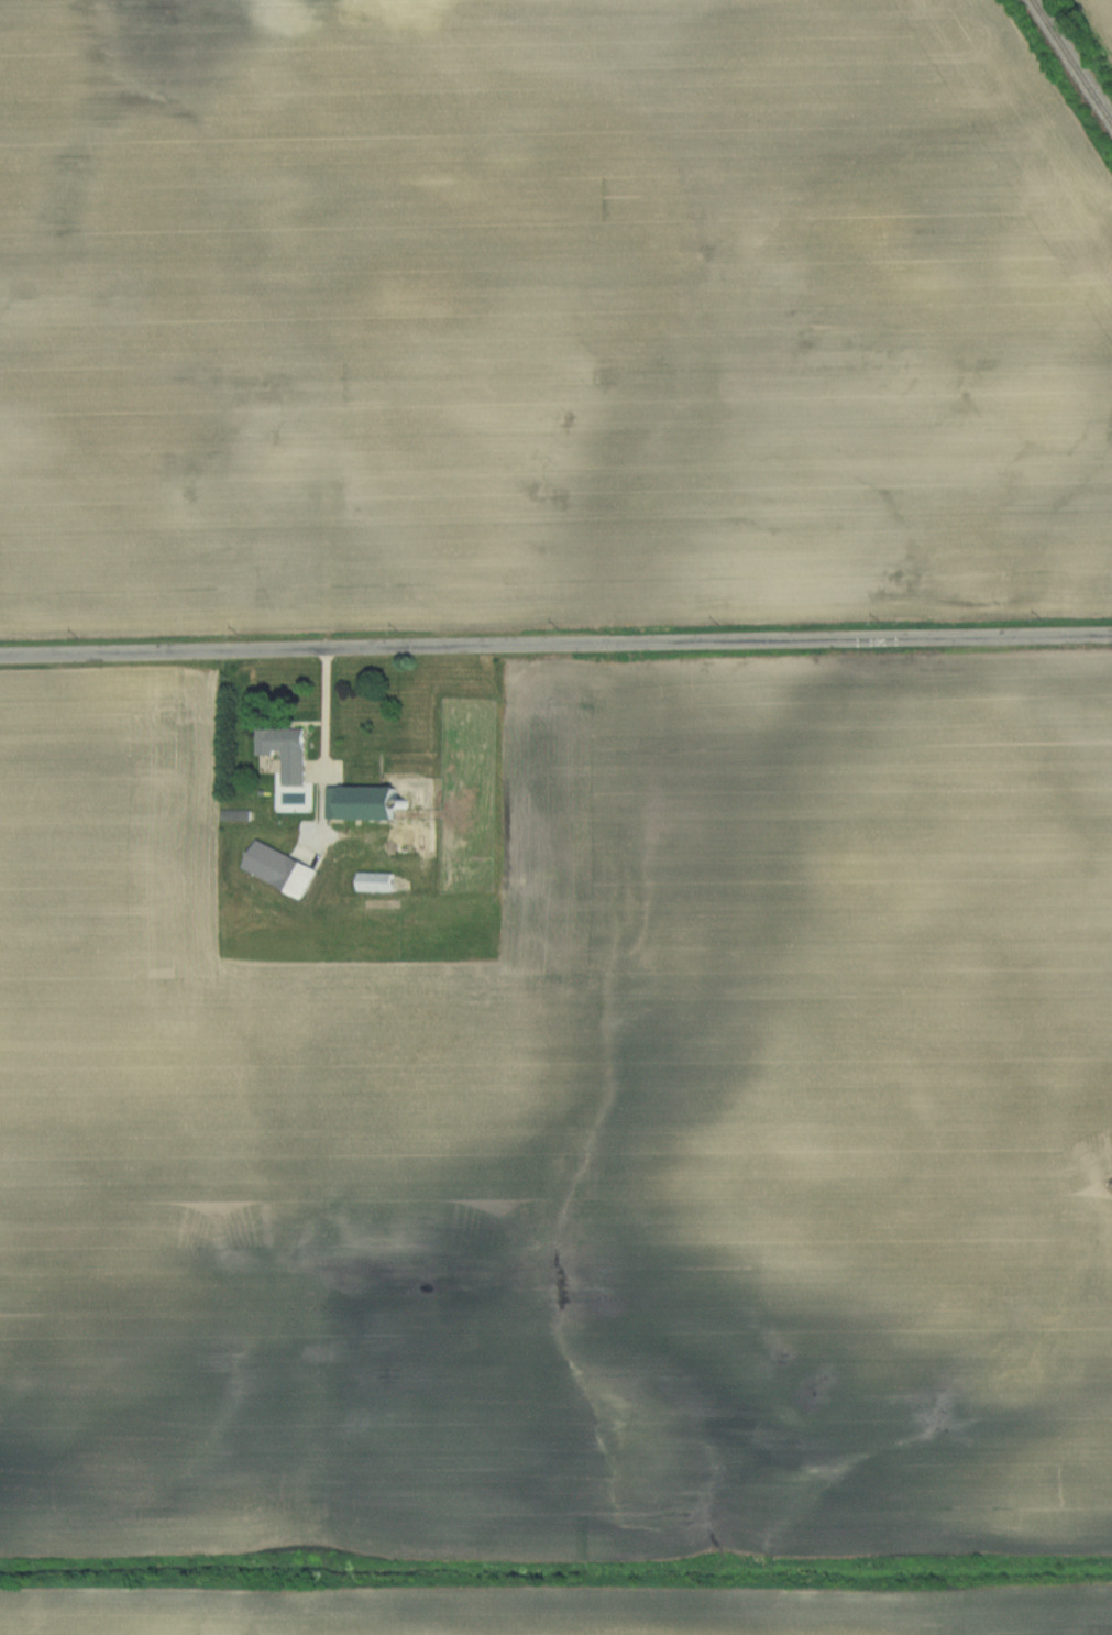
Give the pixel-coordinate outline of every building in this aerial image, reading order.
[(306,729),(258,729),(259,754),(284,754),(284,786),(307,786),(306,729)] [(400,821),(401,788),(330,786),(329,820),(400,821)] [(318,868),(318,820),(303,820),(303,868),(318,868)] [(396,873),(360,873),(360,892),(396,892),(396,873)]
